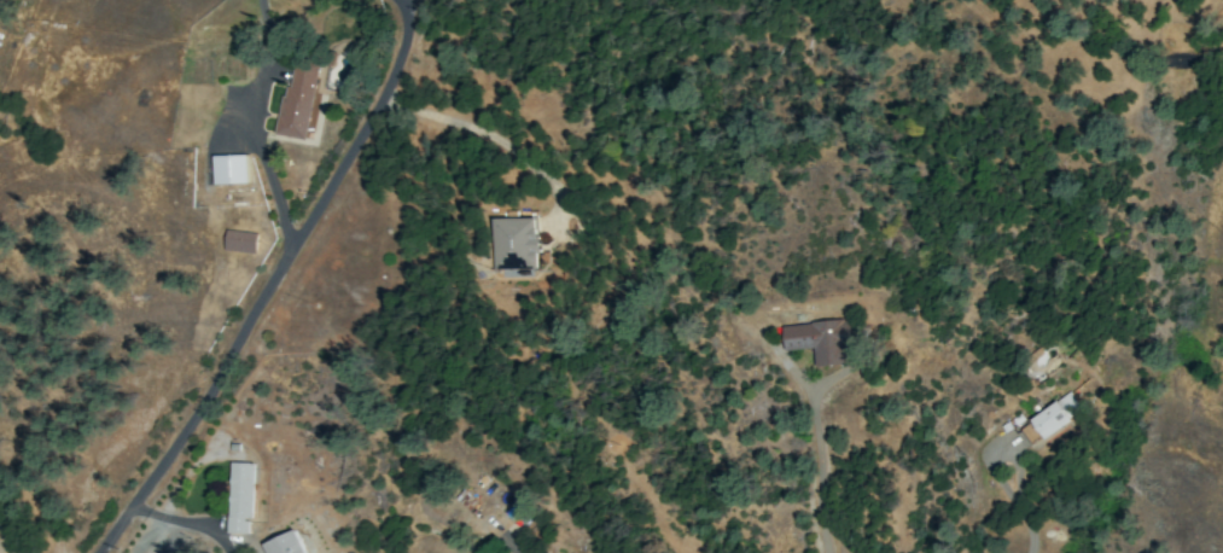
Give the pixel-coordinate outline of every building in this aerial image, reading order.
[(276,135),(305,140),(318,70),(288,65),(276,135)] [(213,156),(214,184),(247,183),(245,155),(213,156)] [(495,270),(538,269),(537,218),(493,219),(495,270)] [(256,233),(226,230),(224,251),(254,254),(256,233)] [(813,348),(815,367),(845,364),(843,344),(858,342),(856,318),(782,325),(784,351),(813,348)] [(1029,419),(1042,438),(1081,410),(1068,392),(1029,419)] [(1031,443),(1040,434),(1028,422),(1019,431),(1031,443)] [(227,534),(250,534),(251,463),(229,462),(227,534)] [(295,530),(263,543),(267,552),(304,552),(295,530)]
